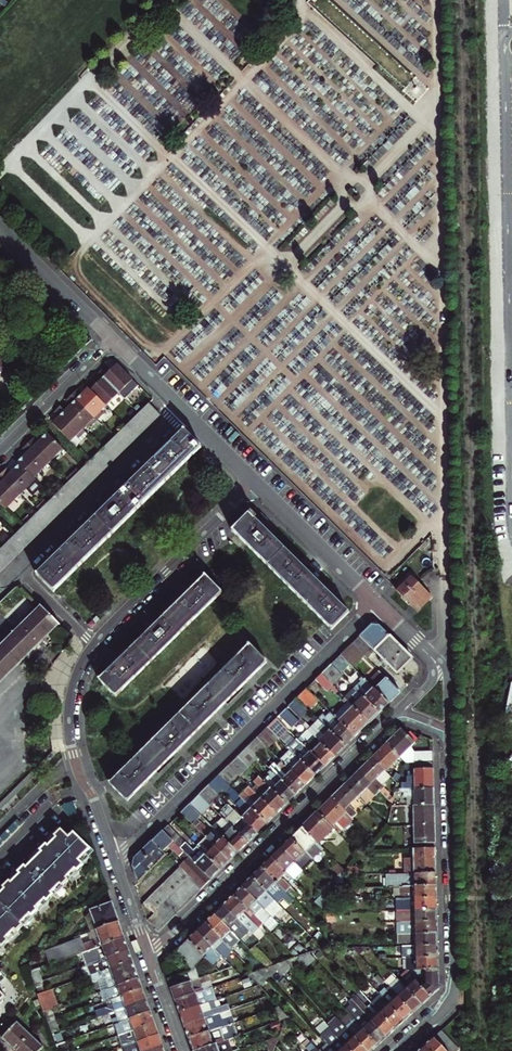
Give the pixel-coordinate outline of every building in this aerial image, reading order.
[(104,368),(99,373),(118,393),(133,380),(117,363),(111,369),(108,372),(104,368)] [(94,387),(90,390),(108,408),(110,410),(123,398),(118,393),(99,373),(93,379),(97,383),(94,387)] [(77,389),(71,395),(96,420),(108,408),(90,390),(88,388),(85,391),(81,394),(77,389)] [(96,420),(71,395),(66,400),(70,405),(67,408),(64,411),(85,431),(96,420)] [(161,415),(149,403),(138,414),(130,422),(0,548),(0,572),(82,492),(161,415)] [(85,431),(64,411),(60,406),(54,412),(58,417),(56,420),(52,423),(72,443),(85,431)] [(130,422),(138,414),(134,409),(126,417),(126,418),(130,422)] [(36,574),(37,575),(54,592),(55,591),(54,591),(201,447),(183,429),(182,430),(183,431),(166,447),(144,469),(115,498),(82,530),(54,558),(37,574),(36,573),(36,574)] [(33,438),(28,443),(48,464),(64,449),(48,433),(41,439),(38,442),(33,438)] [(48,464),(28,443),(22,448),(26,453),(23,456),(16,463),(18,464),(33,479),(48,464)] [(33,479),(18,464),(12,470),(10,473),(6,469),(0,474),(21,496),(26,490),(33,497),(42,488),(33,479)] [(0,474),(0,504),(6,510),(21,496),(0,474)] [(232,531),(248,547),(325,622),(331,628),(329,629),(330,631),(348,613),(346,611),(346,612),(331,598),(300,567),(272,538),(261,528),(268,520),(260,512),(253,519),(248,514),(232,531)] [(204,577),(191,590),(187,593),(184,597),(160,619),(154,625),(149,630),(120,658),(117,661),(113,665),(100,678),(99,677),(98,678),(115,696),(124,689),(123,688),(214,600),(222,593),(204,575),(203,576),(204,577)] [(423,593),(426,590),(418,583),(411,576),(396,590),(401,595),(411,605),(414,602),(421,609),(429,600),(423,593)] [(432,597),(426,590),(423,593),(429,600),(432,597)] [(418,612),(421,609),(414,602),(411,605),(418,612)] [(0,646),(0,682),(58,624),(40,605),(21,624),(0,646)] [(371,625),(367,629),(381,643),(390,635),(379,625),(371,625)] [(367,629),(360,636),(372,648),(374,650),(381,643),(367,629)] [(412,658),(390,635),(381,643),(374,650),(397,673),(402,669),(412,658)] [(372,648),(360,636),(353,643),(362,653),(364,654),(367,657),(371,653),(369,651),(372,648)] [(353,643),(341,655),(350,664),(352,666),(364,654),(362,653),(353,643)] [(109,781),(109,782),(127,801),(146,782),(181,747),(216,712),(250,678),(266,662),(249,644),(248,645),(248,646),(111,783),(109,781)] [(334,661),(344,671),(350,664),(341,655),(334,661)] [(340,674),(344,671),(334,661),(331,665),(340,674)] [(322,674),(333,686),(343,676),(340,674),(331,665),(322,674)] [(381,671),(369,684),(389,703),(396,696),(401,691),(381,671)] [(361,681),(355,688),(379,713),(385,707),(389,703),(369,684),(357,672),(355,674),(361,681)] [(333,686),(322,674),(316,680),(327,691),(331,687),(337,693),(339,691),(333,686)] [(297,698),(309,710),(319,700),(307,688),(297,698)] [(354,688),(345,697),(370,722),(376,716),(379,713),(355,688),(354,688)] [(347,704),(335,716),(355,737),(363,729),(370,722),(345,697),(341,693),(339,695),(347,704)] [(297,698),(289,706),(301,718),(309,710),(297,698)] [(287,708),(280,715),(292,727),(299,720),(287,708)] [(329,710),(319,720),(345,746),(351,741),(355,737),(335,716),(329,710)] [(277,718),(268,727),(279,738),(288,729),(277,718)] [(345,746),(319,720),(308,730),(335,757),(340,751),(345,746)] [(258,737),(269,748),(279,738),(268,727),(258,737)] [(292,752),(302,743),(288,729),(279,738),(289,749),(292,752)] [(415,743),(401,729),(387,743),(400,757),(408,750),(415,743)] [(335,757),(308,730),(299,739),(325,766),(330,761),(335,757)] [(258,737),(248,746),(259,757),(269,748),(258,737)] [(302,743),(292,752),(316,776),(321,771),(325,767),(302,743)] [(394,763),(400,757),(387,743),(380,749),(372,757),(391,776),(398,768),(394,763)] [(259,757),(248,746),(239,756),(250,767),(259,758),(259,757)] [(316,776),(292,752),(289,749),(279,759),(306,786),(311,781),(316,776)] [(408,750),(400,757),(406,762),(413,755),(408,750)] [(413,755),(413,762),(433,762),(433,754),(413,755)] [(229,765),(240,777),(250,767),(239,756),(229,765)] [(382,785),(391,776),(372,757),(366,763),(359,771),(377,789),(392,803),(393,799),(389,795),(390,794),(382,785)] [(279,759),(270,768),(296,795),(301,790),(306,786),(279,759)] [(402,790),(434,789),(433,776),(433,762),(413,762),(414,776),(407,777),(407,783),(402,783),(402,790)] [(219,775),(231,787),(240,777),(229,765),(219,775)] [(296,795),(270,768),(260,777),(287,805),(291,800),(296,795)] [(377,789),(359,771),(352,777),(345,784),(358,797),(359,798),(368,789),(373,793),(377,789)] [(247,814),(242,818),(258,833),(263,829),(267,824),(240,796),(231,787),(219,775),(209,785),(221,796),(225,792),(247,814)] [(287,805),(260,777),(250,787),(277,814),(282,810),(287,805)] [(339,790),(332,797),(352,819),(357,814),(349,806),(358,797),(345,784),(339,790)] [(209,785),(199,795),(211,807),(221,796),(209,785)] [(250,787),(240,796),(267,824),(273,819),(277,814),(250,787)] [(414,806),(434,805),(434,798),(434,789),(402,790),(398,790),(398,795),(407,794),(407,797),(414,797),(414,806)] [(190,804),(202,816),(211,807),(199,795),(190,804)] [(352,819),(332,797),(325,804),(317,812),(332,827),(338,833),(352,819)] [(77,814),(73,802),(65,804),(62,807),(69,817),(77,814)] [(181,813),(209,842),(230,862),(235,856),(239,853),(217,831),(215,829),(211,834),(198,820),(202,816),(190,804),(181,813)] [(413,806),(413,825),(435,824),(434,815),(434,805),(414,806),(413,806)] [(399,819),(402,806),(391,806),(389,816),(399,819)] [(258,833),(242,818),(237,812),(229,820),(226,822),(248,844),(254,838),(258,833)] [(317,842),(332,827),(317,812),(310,819),(302,827),(317,842)] [(18,820),(0,838),(0,846),(22,824),(18,820)] [(223,826),(217,831),(239,853),(244,847),(248,844),(226,822),(223,826)] [(435,824),(413,825),(414,850),(435,849),(435,836),(435,824)] [(173,840),(178,835),(168,825),(163,831),(173,840)] [(317,842),(302,827),(296,832),(290,838),(313,861),(324,850),(317,842)] [(74,833),(69,838),(61,830),(55,837),(56,838),(48,847),(46,845),(40,851),(41,853),(26,868),(25,867),(18,873),(20,874),(11,883),(9,881),(3,888),(5,890),(0,894),(0,945),(2,946),(8,941),(6,939),(15,930),(17,932),(23,925),(22,924),(30,915),(32,917),(38,911),(36,909),(45,900),(47,902),(53,895),(51,894),(60,885),(62,886),(68,880),(67,879),(75,870),(77,872),(83,865),(79,861),(90,849),(74,833)] [(212,879),(180,847),(173,840),(163,831),(157,836),(153,841),(164,851),(169,846),(175,853),(176,852),(186,861),(181,865),(203,888),(208,884),(212,879)] [(180,847),(185,842),(178,835),(173,840),(180,847)] [(313,861),(290,838),(286,843),(281,848),(303,871),(313,861)] [(137,876),(138,882),(167,854),(164,851),(153,841),(135,859),(133,866),(137,876)] [(185,842),(180,847),(212,879),(217,875),(221,870),(201,850),(200,849),(196,853),(185,842)] [(209,842),(201,850),(221,870),(226,866),(230,862),(209,842)] [(303,871),(281,848),(276,853),(271,858),(293,880),(303,871)] [(406,874),(436,873),(436,863),(435,849),(414,850),(413,850),(414,858),(405,859),(406,874)] [(293,880),(271,858),(266,863),(261,867),(294,901),(300,895),(291,886),(295,882),(293,880)] [(359,865),(354,860),(344,870),(338,876),(349,875),(359,865)] [(338,876),(344,870),(338,864),(330,872),(336,878),(338,876)] [(294,901),(261,867),(256,872),(252,877),(275,900),(278,903),(283,897),(290,904),(294,901)] [(159,932),(202,890),(180,868),(144,903),(154,914),(148,920),(159,932)] [(400,887),(436,886),(436,879),(436,873),(406,874),(387,874),(387,887),(400,887)] [(269,906),(275,900),(252,877),(247,882),(242,886),(271,916),(275,912),(269,906)] [(271,916),(242,886),(238,890),(233,895),(263,924),(269,930),(273,926),(267,920),(271,916)] [(401,899),(404,899),(436,898),(436,892),(436,886),(400,887),(401,899)] [(325,889),(325,901),(333,901),(336,901),(335,889),(325,889)] [(263,924),(233,895),(229,900),(223,905),(247,929),(252,934),(263,924)] [(404,910),(437,910),(437,904),(436,898),(404,899),(404,910)] [(333,901),(325,901),(326,911),(334,911),(333,901)] [(90,931),(117,921),(114,911),(111,902),(91,910),(84,915),(90,931)] [(247,929),(223,905),(219,909),(214,914),(238,938),(247,929)] [(404,910),(404,922),(437,921),(437,916),(437,910),(404,910)] [(209,918),(205,923),(230,947),(238,938),(214,914),(209,918)] [(79,953),(79,952),(123,937),(120,929),(117,921),(90,931),(86,932),(90,943),(85,944),(83,939),(75,942),(79,953)] [(403,934),(437,934),(437,927),(437,921),(404,922),(403,922),(403,934)] [(230,947),(205,923),(201,927),(197,931),(224,958),(233,950),(230,947)] [(188,940),(204,956),(215,966),(224,958),(197,931),(193,935),(188,940)] [(403,934),(403,946),(438,945),(437,940),(437,934),(403,934)] [(84,965),(92,963),(128,950),(126,945),(123,937),(79,952),(84,965)] [(310,953),(319,950),(306,937),(299,943),(309,953),(310,953)] [(204,956),(188,940),(185,942),(182,946),(198,962),(204,956)] [(44,951),(48,964),(74,954),(79,953),(75,942),(74,941),(44,951)] [(255,945),(250,950),(268,968),(274,966),(276,965),(255,945)] [(408,959),(438,958),(438,952),(438,945),(403,946),(388,947),(388,953),(403,953),(408,952),(408,959)] [(179,949),(175,952),(191,967),(194,966),(198,962),(182,946),(179,949)] [(315,959),(323,952),(321,949),(319,950),(310,953),(315,959)] [(128,950),(92,963),(96,973),(132,960),(130,955),(128,950)] [(84,965),(79,952),(79,953),(74,954),(79,967),(84,965)] [(310,953),(309,953),(298,957),(303,963),(306,967),(315,959),(310,953)] [(164,969),(165,972),(183,966),(172,956),(163,965),(164,969)] [(369,966),(360,956),(356,960),(365,970),(369,966)] [(291,968),(303,963),(298,957),(296,958),(285,962),(287,964),(291,968)] [(406,963),(407,971),(438,970),(438,964),(438,958),(408,959),(403,959),(403,963),(406,963)] [(103,978),(107,989),(138,978),(135,969),(132,960),(96,973),(91,975),(94,981),(103,978)] [(279,971),(287,964),(285,962),(276,965),(274,966),(279,971)] [(188,973),(191,982),(202,978),(197,964),(194,966),(191,967),(188,968),(186,969),(188,973)] [(166,976),(168,980),(188,973),(186,969),(183,966),(165,972),(166,976)] [(31,983),(32,983),(39,980),(35,968),(27,972),(31,983)] [(406,971),(430,997),(439,989),(438,980),(438,970),(407,971),(406,971)] [(426,1001),(430,997),(406,971),(403,974),(405,976),(402,978),(410,986),(406,989),(421,1005),(426,1001)] [(169,984),(171,989),(191,982),(188,973),(168,980),(169,984)] [(175,1000),(213,987),(209,975),(202,978),(191,982),(171,989),(173,995),(175,1000)] [(105,1001),(110,999),(142,988),(140,983),(138,978),(107,989),(110,996),(104,999),(105,1001)] [(389,987),(413,1013),(418,1008),(421,1005),(406,989),(397,979),(389,987)] [(177,1006),(180,1013),(218,1000),(213,987),(175,1000),(177,1006)] [(371,1004),(395,1029),(400,1025),(404,1021),(380,995),(372,987),(368,990),(376,999),(371,1004)] [(389,987),(380,995),(404,1021),(408,1017),(413,1013),(389,987)] [(52,988),(36,994),(43,1012),(59,1006),(52,988)] [(109,1012),(114,1010),(145,999),(144,993),(142,988),(110,999),(113,1005),(107,1007),(94,1011),(96,1017),(109,1012)] [(354,1002),(387,1037),(391,1033),(395,1029),(371,1004),(368,1007),(357,995),(352,999),(354,1002)] [(182,1020),(184,1025),(219,1013),(229,1009),(232,1008),(227,996),(218,1000),(180,1013),(182,1020)] [(107,1026),(112,1024),(150,1011),(148,1006),(145,999),(114,1010),(116,1015),(111,1017),(105,1019),(107,1026)] [(354,1020),(378,1045),(383,1041),(387,1037),(354,1002),(352,1005),(348,1001),(343,1007),(348,1013),(354,1020)] [(221,1021),(232,1017),(229,1009),(219,1013),(221,1021)] [(112,1024),(116,1036),(154,1022),(153,1019),(152,1016),(150,1011),(112,1024)] [(187,1034),(189,1040),(234,1024),(232,1017),(221,1021),(219,1013),(184,1025),(187,1034)] [(345,1028),(354,1020),(348,1013),(339,1021),(345,1028)] [(336,1017),(327,1025),(330,1028),(339,1021),(336,1017)] [(334,1050),(350,1050),(330,1028),(327,1025),(323,1020),(314,1028),(328,1044),(334,1050)] [(345,1028),(366,1050),(372,1050),(373,1049),(378,1045),(354,1020),(345,1028)] [(350,1050),(366,1050),(345,1028),(339,1021),(330,1028),(350,1050)] [(4,1037),(7,1040),(20,1050),(36,1050),(42,1045),(16,1022),(4,1037)] [(120,1047),(128,1045),(158,1034),(156,1028),(154,1022),(116,1036),(120,1047)] [(193,1050),(198,1050),(226,1041),(239,1037),(234,1024),(189,1040),(191,1045),(193,1050)] [(425,1046),(429,1050),(452,1050),(456,1048),(440,1032),(433,1038),(425,1046)] [(130,1050),(146,1050),(150,1050),(162,1046),(160,1040),(158,1034),(128,1045),(130,1050)] [(261,1050),(274,1050),(281,1036),(258,1044),(261,1050)] [(226,1041),(198,1050),(229,1050),(226,1041)]
